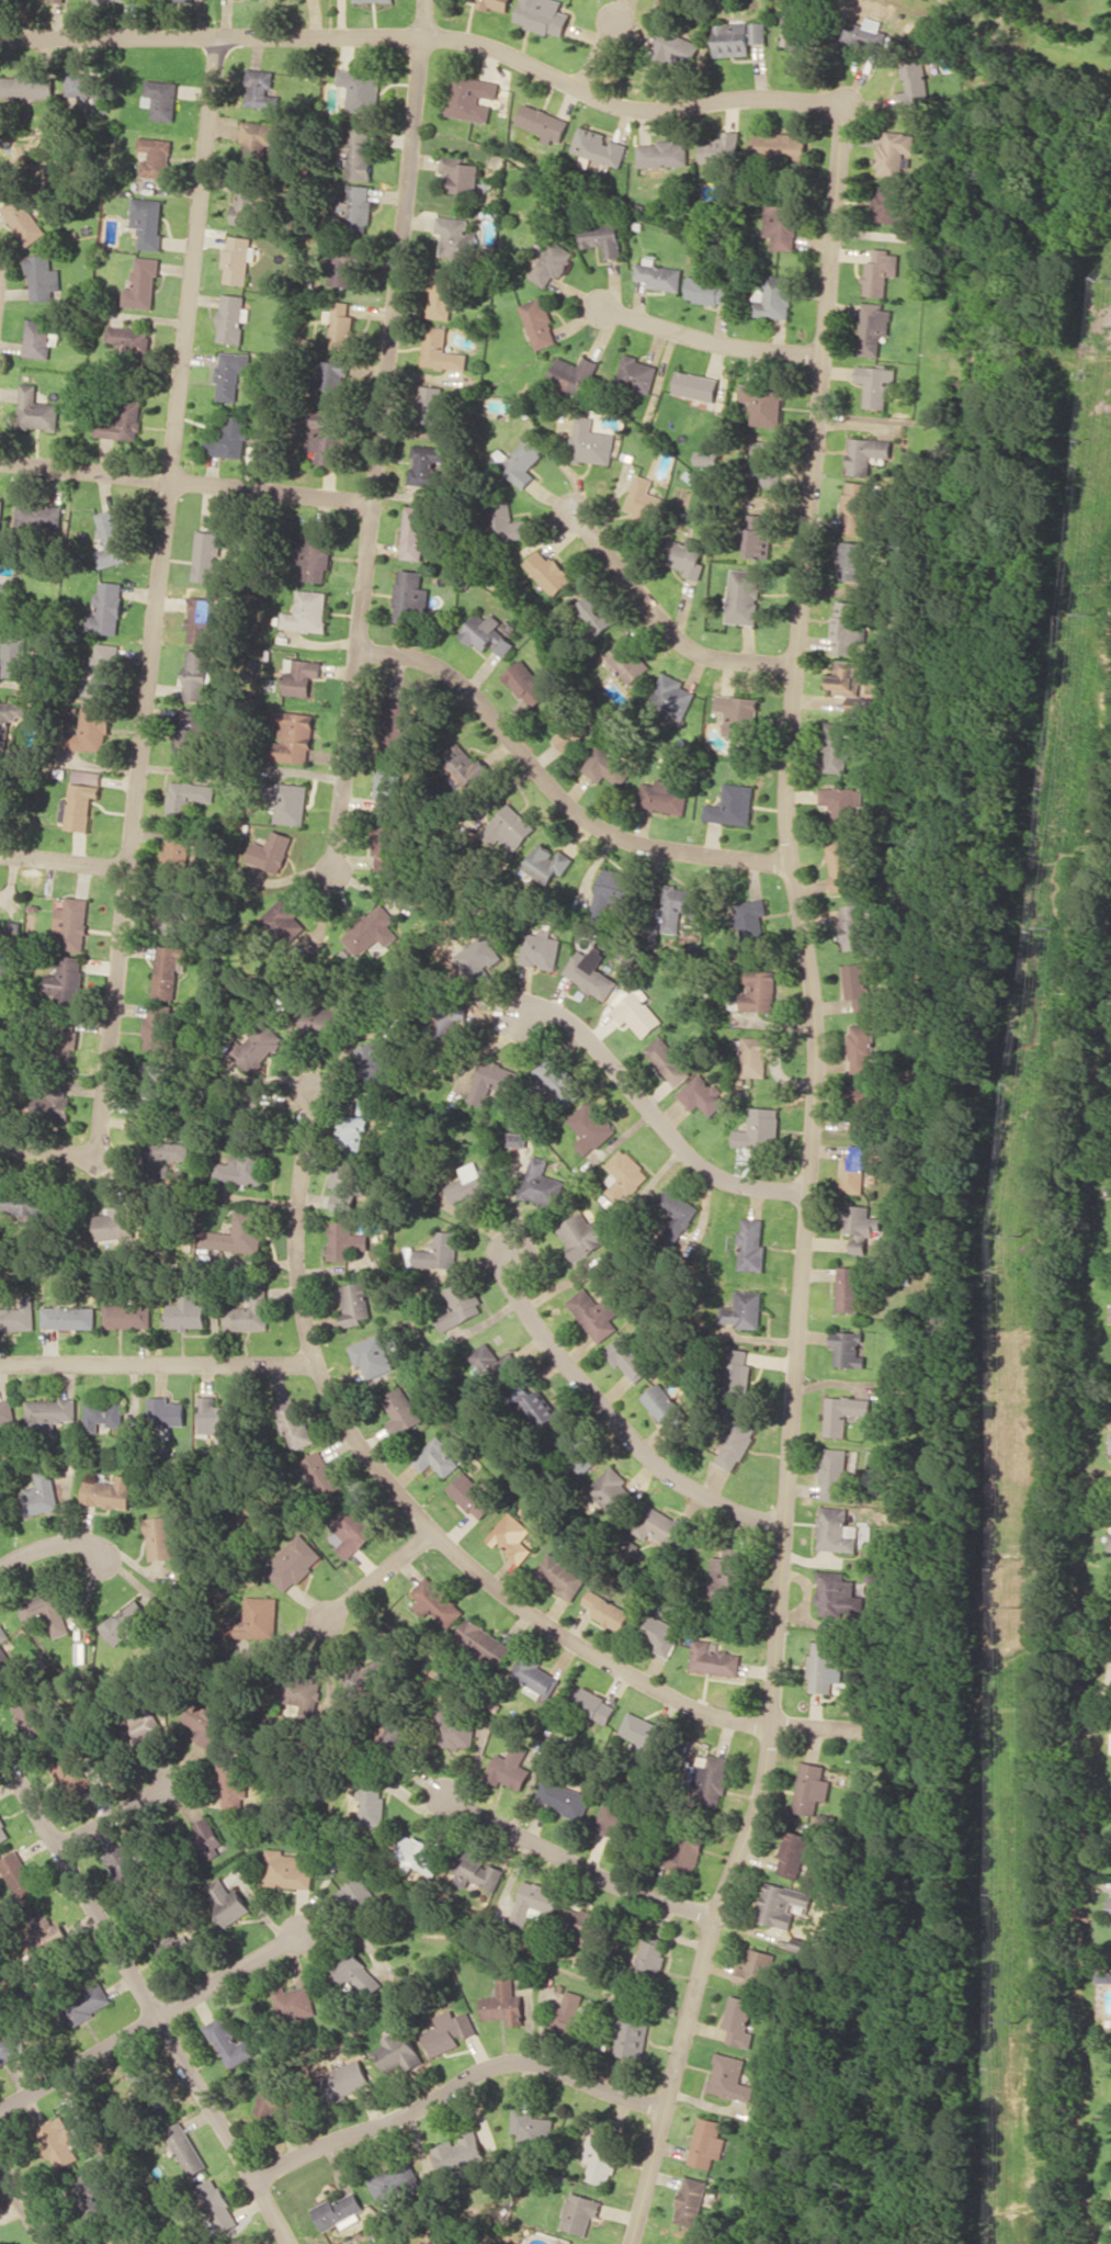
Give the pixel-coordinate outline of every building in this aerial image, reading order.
[(470,2),(510,11),(513,0),(471,0),(470,2)] [(571,13),(561,11),(563,0),(521,0),(516,24),(566,35),(571,13)] [(664,8),(680,0),(659,0),(664,8)] [(784,46),(803,46),(804,11),(785,11),(784,46)] [(888,31),(881,30),(882,26),(847,19),(842,43),(884,51),(888,31)] [(715,56),(751,55),(751,42),(768,42),(767,21),(714,23),(715,56)] [(653,54),(692,72),(704,45),(665,28),(653,54)] [(900,109),(930,106),(926,61),(904,63),(907,92),(898,93),(900,109)] [(274,70),(248,67),(245,85),(248,86),(245,105),(278,109),(280,94),(271,94),(274,70)] [(347,110),(378,111),(379,71),(339,70),(338,86),(348,86),(347,110)] [(489,122),(492,105),(480,103),(482,96),(498,99),(501,80),(453,72),(446,115),(489,122)] [(1,74),(1,97),(53,98),(54,75),(1,74)] [(176,120),(178,81),(145,80),(143,105),(152,106),(152,119),(176,120)] [(518,125),(544,133),(542,141),(553,144),(554,140),(563,142),(571,117),(524,103),(518,125)] [(276,123),(243,122),(242,147),(275,147),(276,123)] [(371,180),(375,142),(370,141),(372,128),(350,126),(345,178),(371,180)] [(629,143),(609,139),(610,133),(580,126),(574,152),(585,154),(582,164),(590,166),(592,158),(624,166),(629,143)] [(906,177),(907,152),(915,153),(916,132),(886,130),(885,145),(879,145),(877,175),(906,177)] [(703,163),(742,161),(740,131),(724,132),(725,139),(702,140),(703,163)] [(754,133),(754,157),(807,158),(808,135),(754,133)] [(170,178),(172,139),(139,137),(138,150),(144,151),(143,176),(170,178)] [(640,166),(690,165),(689,140),(657,140),(657,143),(639,144),(640,166)] [(440,172),(447,173),(447,193),(477,194),(479,164),(463,163),(463,156),(441,155),(440,172)] [(233,223),(257,226),(262,181),(238,178),(233,223)] [(371,185),(347,184),(345,230),(369,231),(371,185)] [(902,185),(880,184),(879,196),(874,196),(874,221),(912,222),(913,206),(902,206),(902,185)] [(48,232),(19,194),(1,208),(29,246),(48,232)] [(163,198),(133,197),(132,226),(139,227),(139,249),(162,250),(163,198)] [(774,249),(798,250),(800,200),(766,198),(765,236),(774,236),(774,249)] [(471,218),(437,217),(437,232),(442,233),(441,256),(470,257),(471,218)] [(621,222),(581,223),(581,247),(604,246),(605,258),(622,257),(621,222)] [(253,237),(230,234),(228,248),(224,248),(222,266),(226,267),(224,282),(247,285),(253,237)] [(575,250),(552,238),(531,278),(548,287),(555,273),(561,277),(575,250)] [(351,287),(353,265),(360,266),(362,249),(334,246),(329,284),(351,287)] [(864,295),(887,296),(888,275),(899,276),(901,254),(891,253),(891,248),(874,247),(873,261),(867,260),(864,295)] [(62,290),(61,268),(53,269),(52,253),(29,254),(31,300),(54,299),(54,291),(62,290)] [(160,258),(136,256),(134,288),(124,287),(123,306),(155,308),(160,258)] [(656,265),(657,257),(645,256),(644,262),(637,261),(635,279),(647,280),(646,287),(681,291),(684,268),(656,265)] [(462,310),(463,294),(453,293),(454,269),(432,268),(430,318),(451,319),(451,310),(462,310)] [(793,275),(767,274),(766,289),(754,289),(753,316),(792,318),(793,275)] [(736,284),(690,276),(686,298),(732,306),(736,284)] [(244,343),(245,321),(250,321),(251,307),(246,306),(247,295),(222,293),(218,341),(244,343)] [(536,350),(559,341),(542,296),(520,304),(536,350)] [(350,301),(333,300),(331,348),(354,349),(355,315),(349,315),(350,301)] [(858,354),(880,357),(883,334),(891,335),(894,309),(885,308),(886,304),(864,301),(858,354)] [(52,357),(54,320),(27,319),(26,356),(52,357)] [(468,369),(469,352),(447,351),(448,326),(426,325),(424,367),(468,369)] [(107,346),(149,347),(150,328),(108,327),(107,346)] [(217,400),(239,401),(241,370),(252,371),(252,352),(222,351),(222,364),(219,364),(217,400)] [(624,353),(615,382),(650,393),(659,365),(624,353)] [(558,356),(547,382),(585,397),(600,362),(584,355),(579,364),(558,356)] [(322,396),(347,396),(348,361),(323,360),(322,396)] [(887,408),(888,390),(896,390),(897,367),(858,365),(857,383),(866,383),(865,407),(887,408)] [(714,403),(720,379),(677,368),(671,392),(714,403)] [(20,428),(59,429),(60,402),(37,402),(37,383),(22,383),(20,428)] [(782,426),(784,385),(740,383),(739,401),(752,401),(751,425),(782,426)] [(444,387),(423,384),(419,422),(447,424),(449,406),(442,405),(444,387)] [(95,437),(140,438),(141,402),(114,401),(113,415),(96,415),(95,437)] [(309,450),(318,450),(318,463),(343,464),(345,411),(311,410),(309,450)] [(246,458),(251,416),(226,414),(224,440),(209,438),(207,454),(246,458)] [(615,433),(592,430),(594,416),(576,414),(571,460),(611,465),(615,433)] [(537,476),(529,469),(546,451),(529,435),(510,456),(502,448),(492,459),(525,489),(537,476)] [(891,458),(892,439),(849,437),(848,474),(870,475),(871,457),(891,458)] [(750,476),(761,476),(760,485),(775,486),(776,442),(751,441),(750,476)] [(410,483),(436,485),(438,462),(445,462),(446,446),(414,444),(413,465),(411,465),(410,483)] [(695,464),(718,465),(719,451),(695,451),(695,464)] [(654,479),(638,473),(624,508),(657,520),(666,498),(649,491),(654,479)] [(870,481),(847,480),(846,492),(844,492),(842,533),(867,533),(867,524),(875,525),(876,507),(869,507),(870,481)] [(530,537),(528,519),(514,521),(511,494),(492,496),(497,541),(530,537)] [(64,505),(18,503),(17,526),(63,527),(64,505)] [(424,560),(424,550),(435,550),(435,533),(427,532),(428,506),(406,505),(403,559),(424,560)] [(131,560),(116,507),(96,513),(106,548),(96,551),(101,568),(131,560)] [(770,557),(772,514),(748,513),(746,556),(770,557)] [(298,563),(305,564),(304,580),(326,582),(327,568),(332,569),(335,530),(309,528),(308,541),(300,541),(298,563)] [(224,583),(225,565),(216,564),(217,554),(218,554),(221,532),(197,530),(193,580),(224,583)] [(685,576),(703,580),(707,563),(701,562),(706,540),(688,536),(686,541),(674,539),(668,564),(687,569),(685,576)] [(862,580),(863,561),(870,562),(871,543),(839,541),(837,579),(862,580)] [(555,556),(551,559),(541,549),(525,563),(556,596),(575,578),(555,556)] [(414,623),(415,611),(430,612),(433,588),(424,587),(425,571),(400,568),(395,621),(414,623)] [(759,624),(762,570),(732,568),(729,623),(759,624)] [(124,582),(100,580),(99,600),(100,600),(99,615),(89,614),(88,632),(121,634),(124,582)] [(329,591),(298,588),(296,612),(283,611),(281,628),(325,632),(329,591)] [(579,605),(605,632),(620,618),(595,590),(579,605)] [(214,597),(190,596),(188,643),(220,644),(221,627),(212,627),(214,597)] [(833,652),(857,653),(857,642),(867,643),(869,601),(835,600),(833,652)] [(494,612),(488,619),(481,612),(462,632),(484,653),(493,643),(506,656),(517,644),(499,627),(504,621),(494,612)] [(606,656),(638,692),(634,695),(636,698),(644,690),(636,682),(652,668),(636,651),(644,644),(632,632),(606,656)] [(28,660),(27,635),(3,636),(4,677),(35,676),(35,660),(28,660)] [(112,698),(118,645),(98,642),(96,656),(88,655),(83,694),(112,698)] [(211,650),(186,649),(184,699),(209,700),(211,650)] [(322,678),(323,660),(286,658),(284,694),(311,695),(312,678),(322,678)] [(503,675),(532,708),(558,686),(546,672),(540,677),(524,658),(503,675)] [(863,661),(837,659),(836,675),(830,675),(829,692),(849,692),(848,714),(860,714),(863,661)] [(654,705),(686,719),(697,692),(684,686),(686,681),(667,673),(654,705)] [(415,712),(408,711),(410,700),(392,697),(383,751),(408,755),(415,712)] [(754,738),(758,703),(718,698),(717,710),(726,711),(723,735),(754,738)] [(548,717),(563,731),(555,740),(568,754),(594,727),(565,699),(548,717)] [(107,751),(111,708),(83,706),(81,733),(67,732),(65,748),(107,751)] [(203,710),(180,707),(175,756),(198,759),(200,731),(207,731),(208,718),(202,718),(203,710)] [(313,713),(280,711),(278,742),(273,742),(272,760),(311,762),(313,713)] [(824,771),(844,772),(844,760),(854,761),(855,723),(826,722),(824,771)] [(491,769),(458,740),(440,760),(467,785),(474,777),(479,782),(491,769)] [(583,771),(601,782),(605,776),(622,786),(635,765),(599,743),(583,771)] [(374,812),(396,814),(397,802),(400,802),(403,768),(378,766),(374,812)] [(90,831),(94,797),(101,798),(104,772),(75,769),(72,799),(64,798),(62,819),(68,820),(67,828),(90,831)] [(671,787),(673,780),(657,777),(656,783),(643,781),(638,805),(685,814),(689,791),(671,787)] [(191,800),(214,801),(215,784),(170,781),(168,817),(190,818),(191,800)] [(309,785),(268,781),(266,798),(277,799),(275,821),(305,825),(309,785)] [(750,825),(755,785),(725,782),(722,805),(705,803),(703,820),(750,825)] [(833,825),(857,825),(856,806),(863,805),(863,787),(820,788),(820,804),(833,804),(833,825)] [(536,829),(512,802),(480,831),(493,846),(500,841),(511,853),(536,829)] [(374,869),(399,870),(400,826),(375,825),(374,869)] [(249,862),(282,873),(295,836),(274,829),(269,843),(256,839),(249,862)] [(169,830),(168,878),(191,879),(193,831),(169,830)] [(861,848),(851,850),(849,839),(826,843),(834,892),(856,889),(852,866),(863,864),(861,848)] [(557,853),(541,842),(523,867),(547,885),(558,871),(563,875),(574,859),(560,848),(557,853)] [(603,866),(588,915),(603,920),(609,900),(627,906),(636,877),(603,866)] [(661,931),(681,933),(683,916),(699,918),(702,888),(666,884),(661,931)] [(160,937),(182,938),(184,893),(163,892),(160,937)] [(89,897),(67,896),(67,908),(58,907),(56,949),(87,950),(89,897)] [(741,939),(764,938),(763,914),(767,914),(766,899),(739,900),(741,939)] [(865,924),(862,902),(841,905),(843,919),(839,919),(844,950),(869,946),(867,935),(874,934),(872,923),(865,924)] [(300,911),(276,903),(269,923),(280,927),(279,932),(290,936),(292,931),(293,931),(300,911)] [(386,947),(400,936),(390,923),(396,919),(384,903),(342,935),(359,957),(381,940),(386,947)] [(659,926),(648,925),(648,943),(658,943),(659,926)] [(557,969),(561,938),(551,937),(552,930),(540,928),(539,934),(525,932),(521,964),(557,969)] [(466,978),(486,983),(491,967),(497,969),(502,949),(476,941),(466,978)] [(154,997),(176,998),(179,958),(185,959),(186,946),(157,944),(154,997)] [(563,975),(607,1000),(618,980),(597,968),(606,953),(594,946),(590,954),(578,948),(563,975)] [(48,973),(46,1000),(82,1003),(85,956),(61,955),(59,974),(48,973)] [(845,998),(854,998),(854,1010),(871,1009),(868,962),(843,963),(845,998)] [(776,970),(745,969),(745,993),(739,993),(738,1010),(775,1010),(776,970)] [(644,999),(648,995),(640,986),(611,1010),(622,1023),(627,1019),(642,1038),(663,1021),(644,999)] [(172,1004),(148,1003),(147,1049),(171,1050),(172,1004)] [(346,1040),(349,1005),(333,1003),(333,1009),(306,1007),(302,1035),(346,1040)] [(468,1018),(466,1005),(444,1008),(443,1003),(434,1004),(436,1018),(438,1018),(441,1039),(457,1037),(455,1020),(468,1018)] [(76,1048),(79,1014),(51,1012),(48,1054),(61,1055),(61,1062),(71,1063),(73,1048),(76,1048)] [(245,1043),(239,1038),(228,1052),(257,1075),(286,1039),(264,1020),(245,1043)] [(875,1024),(850,1024),(851,1073),(872,1072),(872,1059),(876,1059),(875,1024)] [(694,1072),(660,1034),(643,1050),(678,1087),(694,1072)] [(356,1046),(367,1086),(390,1080),(384,1055),(400,1050),(396,1035),(356,1046)] [(766,1077),(767,1055),(783,1055),(783,1037),(743,1036),(742,1076),(766,1077)] [(586,1091),(550,1053),(532,1071),(568,1109),(586,1091)] [(486,1106),(492,1087),(513,1093),(521,1070),(482,1058),(469,1101),(486,1106)] [(137,1110),(160,1114),(167,1065),(144,1062),(137,1110)] [(729,1099),(701,1071),(677,1094),(693,1111),(700,1104),(711,1116),(729,1099)] [(852,1131),(874,1132),(875,1086),(849,1086),(849,1104),(853,1104),(852,1131)] [(34,1114),(69,1116),(70,1095),(35,1093),(34,1114)] [(576,1143),(588,1157),(618,1129),(590,1099),(568,1120),(584,1136),(576,1143)] [(780,1108),(749,1106),(748,1130),(732,1129),(731,1146),(778,1148),(780,1108)] [(340,1148),(366,1150),(367,1116),(342,1115),(340,1148)] [(526,1119),(512,1119),(512,1127),(526,1128),(526,1119)] [(528,1146),(528,1132),(509,1132),(508,1146),(528,1146)] [(190,1142),(154,1141),(153,1185),(170,1186),(170,1159),(190,1160),(190,1142)] [(865,1193),(867,1145),(851,1145),(850,1157),(841,1157),(840,1192),(865,1193)] [(219,1180),(265,1186),(270,1150),(242,1146),(241,1155),(232,1154),(231,1163),(221,1162),(219,1180)] [(621,1206),(651,1176),(623,1147),(605,1164),(616,1176),(604,1188),(621,1206)] [(520,1197),(557,1208),(566,1181),(545,1174),(549,1159),(533,1154),(520,1197)] [(334,1209),(358,1211),(362,1158),(336,1156),(333,1189),(336,1190),(334,1209)] [(465,1177),(447,1184),(455,1205),(486,1194),(484,1188),(496,1184),(489,1165),(479,1169),(476,1161),(461,1167),(465,1177)] [(701,1202),(666,1189),(659,1206),(676,1213),(667,1237),(684,1243),(701,1202)] [(52,1214),(53,1194),(2,1192),(2,1213),(52,1214)] [(97,1240),(135,1236),(131,1203),(110,1205),(111,1213),(94,1215),(97,1240)] [(872,1205),(845,1204),(844,1233),(853,1233),(852,1253),(869,1253),(869,1236),(883,1236),(883,1217),(871,1216),(872,1205)] [(234,1232),(204,1230),(203,1248),(262,1252),(265,1212),(236,1210),(234,1232)] [(590,1222),(584,1212),(558,1225),(569,1247),(568,1247),(574,1260),(611,1241),(599,1218),(590,1222)] [(768,1244),(765,1243),(765,1218),(742,1218),(741,1270),(767,1270),(768,1244)] [(356,1220),(332,1221),(333,1260),(357,1259),(357,1250),(373,1250),(372,1233),(356,1233),(356,1220)] [(418,1249),(417,1266),(459,1267),(460,1231),(438,1230),(437,1250),(418,1249)] [(861,1266),(839,1266),(838,1311),(861,1311),(861,1266)] [(446,1289),(456,1309),(439,1317),(446,1331),(485,1312),(481,1303),(483,1302),(470,1277),(446,1289)] [(270,1328),(269,1280),(252,1280),(252,1305),(225,1306),(225,1329),(270,1328)] [(348,1325),(375,1319),(367,1280),(340,1286),(348,1325)] [(619,1329),(612,1319),(619,1313),(607,1297),(598,1303),(586,1287),(568,1300),(600,1343),(619,1329)] [(763,1329),(764,1291),(737,1290),(736,1307),(721,1306),(721,1322),(738,1323),(738,1328),(763,1329)] [(207,1304),(198,1304),(198,1295),(180,1294),(180,1303),(168,1303),(167,1327),(207,1328),(207,1304)] [(35,1298),(19,1298),(19,1305),(0,1305),(0,1325),(18,1325),(17,1329),(35,1329),(35,1298)] [(152,1305),(105,1304),(104,1327),(151,1328),(152,1305)] [(96,1327),(96,1306),(43,1306),(43,1328),(96,1327)] [(864,1332),(834,1331),(833,1345),(837,1345),(837,1366),(868,1367),(868,1355),(863,1355),(864,1332)] [(397,1367),(383,1332),(352,1345),(366,1380),(397,1367)] [(603,1350),(616,1366),(621,1362),(637,1382),(655,1367),(626,1332),(603,1350)] [(752,1364),(747,1363),(749,1349),(728,1347),(723,1396),(749,1399),(752,1364)] [(677,1427),(691,1415),(659,1381),(642,1398),(665,1423),(670,1419),(677,1427)] [(395,1418),(388,1422),(397,1438),(425,1421),(404,1385),(383,1397),(395,1418)] [(548,1429),(563,1415),(538,1388),(523,1402),(548,1429)] [(187,1424),(187,1402),(170,1402),(170,1395),(150,1396),(151,1425),(187,1424)] [(12,1396),(0,1399),(0,1423),(17,1419),(12,1396)] [(199,1433),(235,1433),(235,1405),(216,1405),(216,1396),(200,1396),(199,1433)] [(314,1443),(297,1396),(274,1405),(287,1440),(290,1438),(295,1450),(314,1443)] [(826,1436),(848,1437),(848,1414),(872,1415),(873,1398),(828,1396),(826,1436)] [(86,1432),(100,1432),(100,1425),(125,1425),(125,1398),(86,1397),(86,1432)] [(78,1420),(78,1398),(28,1400),(29,1430),(47,1429),(47,1420),(78,1420)] [(757,1427),(734,1418),(716,1463),(739,1471),(757,1427)] [(558,1444),(582,1475),(599,1462),(574,1431),(558,1444)] [(441,1433),(412,1459),(424,1471),(433,1463),(446,1477),(465,1459),(441,1433)] [(847,1501),(849,1448),(824,1448),(823,1500),(847,1501)] [(300,1461),(323,1500),(344,1488),(321,1449),(300,1461)] [(628,1480),(612,1464),(588,1490),(615,1516),(635,1494),(624,1484),(628,1480)] [(22,1488),(27,1515),(61,1509),(54,1466),(37,1469),(40,1485),(22,1488)] [(479,1521),(498,1502),(467,1470),(448,1488),(479,1521)] [(86,1479),(83,1502),(131,1509),(136,1476),(119,1474),(117,1483),(86,1479)] [(689,1524),(647,1501),(633,1526),(675,1549),(689,1524)] [(330,1519),(338,1528),(328,1538),(348,1558),(380,1526),(360,1506),(350,1516),(342,1508),(330,1519)] [(860,1525),(848,1525),(849,1507),(821,1506),(819,1549),(859,1551),(860,1525)] [(10,1520),(0,1507),(0,1527),(10,1520)] [(498,1542),(521,1564),(534,1550),(523,1540),(532,1530),(512,1510),(486,1538),(495,1546),(498,1542)] [(147,1517),(151,1560),(180,1557),(177,1530),(183,1529),(182,1514),(147,1517)] [(323,1556),(300,1532),(270,1561),(277,1567),(271,1573),(288,1591),(323,1556)] [(745,1546),(725,1544),(724,1556),(714,1555),(715,1549),(706,1549),(704,1570),(712,1571),(710,1594),(741,1597),(745,1546)] [(533,1577),(572,1602),(589,1577),(549,1551),(533,1577)] [(847,1570),(819,1570),(817,1605),(822,1605),(822,1616),(844,1616),(844,1611),(862,1612),(862,1596),(856,1596),(856,1580),(847,1579),(847,1570)] [(410,1591),(418,1600),(417,1600),(444,1630),(464,1612),(429,1574),(410,1591)] [(74,1630),(59,1589),(21,1602),(28,1624),(43,1619),(50,1639),(74,1630)] [(632,1609),(589,1590),(583,1603),(593,1608),(589,1615),(623,1630),(632,1609)] [(277,1638),(277,1597),(245,1596),(244,1621),(232,1620),(232,1637),(277,1638)] [(102,1627),(118,1647),(155,1618),(139,1598),(102,1627)] [(653,1651),(669,1658),(678,1639),(672,1637),(677,1625),(649,1612),(639,1634),(657,1643),(653,1651)] [(455,1637),(500,1666),(513,1645),(467,1617),(455,1637)] [(16,1665),(3,1643),(12,1637),(4,1623),(0,1626),(0,1675),(16,1665)] [(690,1670),(740,1675),(743,1652),(719,1650),(720,1641),(693,1638),(690,1670)] [(845,1659),(837,1658),(838,1642),(813,1641),(811,1691),(834,1692),(835,1682),(844,1682),(845,1659)] [(398,1671),(390,1654),(359,1670),(368,1687),(398,1671)] [(546,1701),(560,1679),(522,1654),(509,1673),(526,1684),(524,1687),(546,1701)] [(322,1717),(322,1713),(335,1713),(335,1695),(324,1695),(324,1685),(289,1686),(289,1718),(322,1717)] [(607,1724),(616,1704),(580,1687),(571,1707),(607,1724)] [(38,1744),(58,1731),(35,1695),(15,1708),(38,1744)] [(197,1729),(192,1736),(210,1748),(229,1718),(199,1699),(185,1721),(197,1729)] [(457,1710),(438,1707),(434,1743),(475,1748),(478,1716),(456,1714),(457,1710)] [(619,1733),(659,1750),(668,1727),(628,1711),(619,1733)] [(395,1753),(410,1731),(389,1716),(374,1739),(395,1753)] [(522,1792),(532,1769),(521,1765),(529,1747),(515,1741),(507,1757),(497,1753),(487,1776),(522,1792)] [(59,1788),(86,1786),(83,1752),(56,1755),(59,1788)] [(733,1759),(700,1754),(696,1780),(703,1781),(701,1796),(709,1798),(707,1807),(724,1810),(733,1759)] [(243,1780),(242,1756),(220,1756),(222,1807),(244,1807),(244,1797),(249,1797),(249,1780),(243,1780)] [(828,1765),(805,1760),(795,1810),(817,1815),(821,1799),(829,1801),(833,1781),(825,1779),(828,1765)] [(591,1795),(544,1778),(535,1801),(582,1818),(591,1795)] [(385,1826),(385,1782),(361,1782),(361,1826),(385,1826)] [(632,1810),(606,1800),(595,1830),(610,1835),(612,1830),(624,1834),(632,1810)] [(0,1814),(0,1843),(13,1835),(0,1814)] [(193,1824),(209,1857),(226,1849),(211,1816),(193,1824)] [(664,1865),(697,1874),(708,1834),(675,1825),(664,1865)] [(779,1873),(804,1878),(812,1835),(787,1830),(779,1873)] [(435,1846),(407,1832),(396,1855),(407,1861),(403,1868),(412,1872),(415,1866),(436,1876),(445,1857),(433,1851),(435,1846)] [(122,1886),(141,1879),(128,1843),(108,1851),(122,1886)] [(315,1887),(315,1867),(301,1867),(302,1855),(285,1854),(285,1849),(268,1848),(267,1886),(315,1887)] [(19,1849),(0,1859),(0,1860),(20,1899),(39,1889),(19,1849)] [(488,1862),(489,1857),(466,1849),(454,1880),(468,1885),(470,1880),(498,1890),(506,1869),(488,1862)] [(253,1910),(238,1887),(232,1892),(222,1876),(204,1888),(229,1925),(253,1910)] [(355,1902),(364,1918),(383,1908),(366,1876),(337,1892),(345,1907),(355,1902)] [(556,1913),(563,1891),(524,1880),(513,1920),(529,1924),(531,1915),(540,1918),(543,1909),(556,1913)] [(759,1921),(791,1928),(796,1907),(808,1909),(813,1892),(768,1881),(759,1921)] [(607,1917),(570,1905),(561,1930),(573,1934),(571,1941),(596,1949),(607,1917)] [(53,1924),(48,1913),(32,1920),(46,1951),(70,1940),(61,1921),(53,1924)] [(162,1960),(208,1948),(205,1934),(189,1938),(188,1932),(157,1940),(162,1960)] [(638,1971),(663,1976),(671,1939),(645,1934),(638,1971)] [(774,1952),(750,1947),(747,1966),(739,1965),(735,1982),(767,1988),(774,1952)] [(385,1982),(351,1950),(329,1973),(346,1989),(355,1980),(372,1996),(385,1982)] [(481,1996),(482,2019),(508,2018),(508,2025),(524,2025),(523,1994),(515,1994),(514,1977),(498,1977),(498,1996),(481,1996)] [(76,2022),(113,2004),(103,1982),(66,1999),(76,2022)] [(317,2013),(311,1985),(279,1992),(286,2020),(317,2013)] [(653,2018),(611,2008),(612,2004),(590,1999),(586,2015),(579,2013),(584,1994),(566,1989),(562,2007),(552,2005),(547,2027),(578,2034),(580,2024),(590,2027),(589,2030),(617,2037),(613,2053),(644,2060),(653,2018)] [(724,2027),(731,2029),(728,2042),(752,2047),(755,2032),(748,2030),(754,1999),(731,1994),(724,2027)] [(470,2011),(456,2017),(453,2008),(436,2015),(439,2025),(422,2032),(432,2057),(462,2045),(460,2040),(479,2033),(470,2011)] [(259,2054),(250,2037),(240,2043),(225,2015),(206,2025),(230,2069),(259,2054)] [(385,2072),(406,2064),(408,2069),(424,2063),(410,2028),(384,2039),(386,2045),(376,2049),(385,2072)] [(20,2054),(9,2032),(0,2036),(0,2062),(1,2064),(20,2054)] [(747,2058),(718,2052),(710,2092),(753,2101),(756,2085),(742,2083),(747,2058)] [(372,2084),(361,2058),(321,2075),(332,2101),(372,2084)] [(255,2110),(292,2122),(300,2098),(263,2085),(255,2110)] [(755,2103),(768,2106),(771,2095),(758,2091),(755,2103)] [(534,2111),(514,2110),(513,2133),(519,2134),(518,2143),(553,2145),(554,2118),(534,2117),(534,2111)] [(724,2121),(700,2115),(689,2164),(713,2169),(716,2158),(724,2159),(729,2138),(721,2136),(724,2121)] [(36,2128),(54,2170),(78,2159),(72,2146),(80,2142),(72,2124),(66,2127),(61,2116),(36,2128)] [(206,2168),(184,2120),(166,2128),(187,2177),(206,2168)] [(486,2158),(477,2128),(460,2133),(463,2142),(455,2144),(454,2140),(433,2146),(440,2171),(486,2158)] [(608,2186),(612,2172),(614,2173),(623,2143),(589,2133),(582,2160),(590,2162),(585,2179),(608,2186)] [(385,2165),(386,2173),(373,2174),(375,2196),(419,2191),(416,2162),(385,2165)] [(699,2228),(710,2180),(686,2175),(675,2223),(699,2228)] [(216,2177),(197,2187),(221,2234),(240,2225),(216,2177)] [(365,2209),(357,2191),(334,2201),(333,2198),(312,2207),(325,2234),(360,2217),(358,2212),(365,2209)] [(592,2215),(601,2217),(605,2201),(570,2191),(560,2228),(587,2235),(592,2215)]
